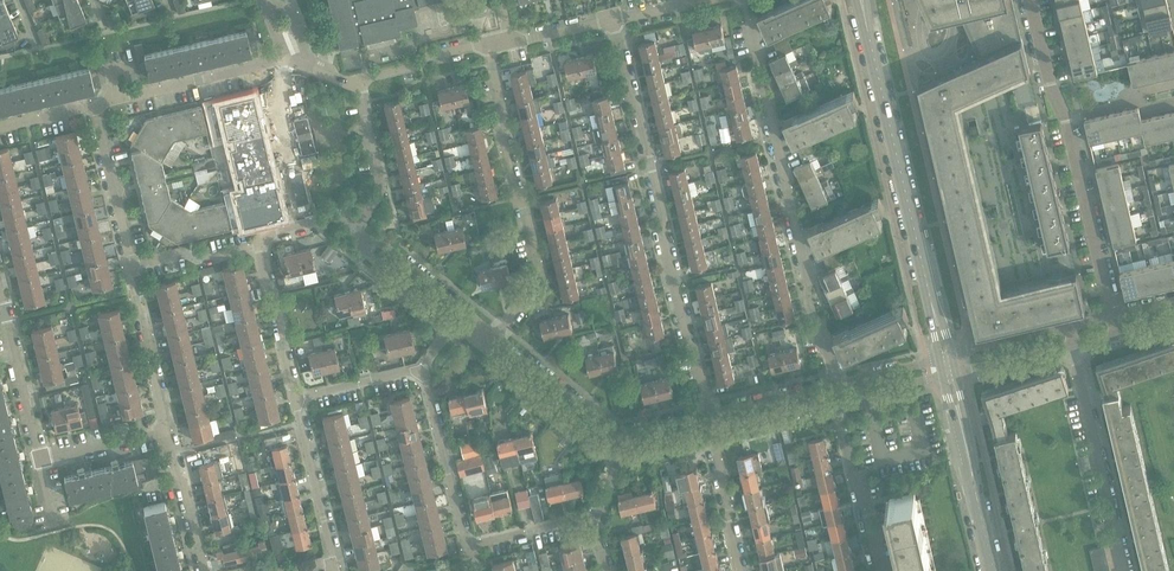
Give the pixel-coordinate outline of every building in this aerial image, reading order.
[(35,5),(33,0),(25,0),(28,8),(35,5)] [(80,7),(77,0),(61,0),(54,3),(59,15),(80,7)] [(132,12),(134,18),(152,14),(152,13),(151,13),(148,5),(154,3),(154,2),(153,2),(153,0),(127,0),(132,12)] [(186,12),(181,0),(173,0),(178,14),(186,12)] [(339,49),(359,44),(358,43),(364,42),(364,43),(401,34),(399,29),(417,24),(413,6),(419,4),(419,5),(442,0),(328,0),(339,49)] [(759,13),(769,37),(770,36),(784,30),(833,8),(829,0),(791,0),(774,7),(759,13)] [(969,0),(930,0),(933,8),(955,3),(969,0)] [(1013,0),(969,0),(955,3),(980,58),(1022,39),(1013,0)] [(1057,3),(1060,16),(1083,10),(1081,0),(1070,0),(1057,3)] [(1138,6),(1141,18),(1170,11),(1167,0),(1161,0),(1138,6)] [(82,11),(80,7),(59,15),(64,27),(67,33),(84,29),(83,29),(80,21),(86,18),(86,17),(83,11),(82,11)] [(7,10),(0,13),(0,27),(12,22),(7,10)] [(1083,10),(1060,16),(1063,28),(1086,23),(1083,10)] [(1170,11),(1141,18),(1144,31),(1173,24),(1170,11)] [(111,29),(118,27),(112,13),(105,15),(111,29)] [(12,22),(0,27),(0,49),(16,45),(16,44),(16,45),(12,36),(19,34),(18,33),(15,26),(14,27),(12,22)] [(1086,23),(1063,28),(1066,40),(1089,35),(1086,23)] [(722,25),(708,28),(711,45),(726,41),(722,25)] [(246,28),(246,32),(251,50),(258,49),(253,27),(246,28)] [(43,45),(50,43),(44,28),(37,31),(43,45)] [(697,48),(711,45),(708,28),(693,32),(697,48)] [(770,36),(773,43),(787,37),(784,30),(770,36)] [(251,53),(251,50),(246,32),(212,40),(217,61),(231,58),(232,62),(238,61),(237,56),(251,53)] [(1089,35),(1066,40),(1069,53),(1092,47),(1089,35)] [(789,43),(787,37),(773,43),(776,49),(789,43)] [(919,85),(977,333),(1086,308),(1077,272),(1074,272),(1076,278),(1067,280),(1066,278),(1059,279),(1059,282),(1050,284),(1049,282),(1041,283),(1042,286),(1032,289),(1032,286),(1024,287),(1025,290),(1015,293),(1014,290),(1007,292),(1008,298),(1002,300),(1001,295),(997,295),(995,286),(999,285),(997,277),(993,278),(991,269),(995,268),(993,260),(989,261),(987,251),(990,250),(989,243),(985,244),(983,234),(986,233),(985,225),(981,226),(978,217),(982,216),(981,208),(977,209),(974,199),(978,198),(976,190),(973,191),(970,182),(974,181),(972,173),(969,174),(966,164),(970,164),(968,156),(964,157),(962,147),(966,146),(964,139),(960,139),(958,130),(962,129),(960,121),(956,122),(954,112),(958,112),(956,104),(955,104),(954,99),(961,98),(962,101),(1026,72),(1028,75),(1030,74),(1022,39),(980,58),(919,85)] [(204,69),(203,64),(217,61),(212,40),(178,47),(183,69),(197,65),(198,70),(204,69)] [(659,55),(655,41),(640,44),(643,58),(659,55)] [(142,43),(135,45),(138,61),(145,59),(144,55),(142,43)] [(779,56),(786,53),(786,54),(793,51),(789,43),(776,49),(779,56)] [(149,77),(163,73),(164,78),(171,77),(170,72),(183,69),(178,47),(144,55),(145,59),(148,71),(149,75),(149,77)] [(1092,47),(1069,53),(1072,65),(1095,60),(1092,47)] [(1166,53),(1171,77),(1173,76),(1173,52),(1166,53)] [(776,74),(792,66),(799,64),(796,59),(790,62),(786,54),(786,53),(779,56),(770,60),(776,74)] [(1171,77),(1166,53),(1153,56),(1159,79),(1171,77)] [(598,71),(594,55),(579,58),(583,75),(598,71)] [(643,58),(647,72),(662,69),(659,55),(643,58)] [(1159,79),(1153,56),(1141,59),(1146,82),(1159,79)] [(569,78),(583,75),(579,58),(565,62),(569,78)] [(1146,82),(1141,59),(1128,62),(1133,85),(1146,82)] [(1095,60),(1072,65),(1075,79),(1098,73),(1095,60)] [(94,87),(101,85),(96,62),(88,62),(89,68),(94,87)] [(725,83),(740,80),(737,65),(721,69),(725,83)] [(796,75),(792,66),(776,74),(781,87),(804,77),(802,72),(796,75)] [(74,94),(75,99),(81,97),(80,93),(94,89),(94,87),(89,68),(55,76),(60,97),(74,94)] [(647,72),(650,86),(665,82),(662,69),(647,72)] [(515,88),(530,84),(527,71),(512,74),(515,88)] [(804,77),(781,87),(787,100),(810,90),(804,77)] [(743,94),(740,80),(725,83),(728,97),(743,94)] [(650,86),(653,100),(668,96),(665,82),(650,86)] [(518,102),(534,98),(530,84),(515,88),(518,102)] [(455,105),(469,101),(466,85),(451,88),(455,105)] [(290,87),(261,94),(270,128),(298,121),(290,87)] [(451,88),(437,91),(441,108),(455,105),(451,88)] [(854,91),(802,114),(799,115),(799,114),(784,121),(794,144),(795,144),(809,138),(858,116),(853,105),(859,103),(854,91)] [(254,94),(209,105),(218,140),(233,136),(235,146),(230,147),(237,177),(242,176),(245,188),(224,193),(233,228),(284,216),(278,193),(272,168),(264,134),(266,133),(262,116),(260,117),(254,94)] [(747,108),(743,94),(728,97),(731,111),(747,108)] [(594,99),(597,112),(612,109),(609,95),(594,99)] [(672,110),(668,96),(653,100),(656,114),(672,110)] [(522,116),(537,112),(534,98),(518,102),(522,116)] [(403,114),(399,100),(384,104),(387,118),(403,114)] [(1030,122),(1043,119),(1039,103),(1026,106),(1030,122)] [(146,120),(130,146),(149,227),(175,242),(233,228),(224,193),(181,204),(169,152),(218,140),(209,105),(146,120)] [(1142,120),(1139,107),(1125,111),(1130,134),(1142,131),(1143,131),(1141,120),(1142,120)] [(747,108),(731,111),(726,112),(730,126),(734,125),(750,122),(747,108)] [(615,123),(612,109),(597,112),(600,126),(615,123)] [(656,114),(660,128),(675,124),(672,110),(656,114)] [(1130,134),(1125,111),(1112,114),(1117,137),(1130,134)] [(525,129),(540,126),(537,112),(522,116),(525,129)] [(387,118),(391,132),(406,128),(403,114),(387,118)] [(1117,137),(1112,114),(1099,117),(1104,140),(1117,137)] [(1172,137),(1167,114),(1154,117),(1159,140),(1172,137)] [(1099,117),(1085,120),(1090,143),(1104,140),(1099,117)] [(1159,140),(1154,117),(1142,120),(1141,120),(1143,131),(1142,131),(1145,143),(1159,140)] [(1020,146),(1027,144),(1043,228),(1041,229),(1045,247),(1069,242),(1045,120),(1021,125),(1022,132),(1018,133),(1020,146)] [(753,135),(750,122),(734,125),(736,133),(732,134),(733,140),(753,135)] [(619,137),(615,123),(600,126),(603,140),(619,137)] [(663,141),(678,138),(682,137),(683,134),(681,126),(679,123),(675,124),(660,128),(663,141)] [(465,129),(468,143),(484,139),(480,125),(465,129)] [(528,144),(543,140),(540,126),(525,129),(528,144)] [(409,142),(406,128),(391,132),(394,146),(409,142)] [(79,145),(76,132),(56,137),(59,150),(79,145)] [(622,150),(619,137),(603,140),(606,154),(622,150)] [(663,141),(666,156),(682,152),(678,138),(663,141)] [(812,144),(809,138),(795,144),(798,150),(812,144)] [(468,143),(472,156),(487,153),(484,139),(468,143)] [(531,157),(547,154),(543,140),(528,144),(531,157)] [(394,146),(397,160),(412,156),(409,142),(394,146)] [(468,143),(453,146),(455,156),(471,153),(468,143)] [(801,157),(815,151),(812,144),(798,150),(801,157)] [(59,150),(62,163),(82,158),(79,145),(59,150)] [(8,148),(0,150),(0,164),(12,161),(8,148)] [(606,154),(610,169),(625,165),(622,150),(606,154)] [(818,158),(815,151),(801,157),(804,164),(811,161),(811,162),(818,158)] [(745,170),(760,166),(757,152),(741,155),(745,170)] [(472,156),(475,171),(490,167),(487,153),(472,156)] [(535,171),(550,168),(547,154),(531,157),(535,171)] [(416,170),(412,156),(397,160),(400,174),(416,170)] [(197,181),(219,179),(216,157),(195,160),(197,181)] [(62,163),(65,175),(85,171),(82,158),(62,163)] [(15,174),(12,161),(0,164),(0,178),(15,174)] [(795,168),(801,181),(816,174),(824,171),(821,166),(814,170),(811,162),(811,161),(804,164),(795,168)] [(1119,164),(1096,169),(1099,182),(1122,177),(1119,164)] [(745,170),(748,184),(763,180),(760,166),(745,170)] [(475,171),(478,184),(494,180),(490,167),(475,171)] [(535,171),(538,186),(553,182),(550,168),(535,171)] [(673,186),(689,183),(685,168),(670,172),(673,186)] [(400,174),(404,187),(419,184),(416,170),(400,174)] [(65,175),(68,188),(88,183),(85,171),(65,175)] [(302,172),(290,175),(297,205),(309,202),(302,172)] [(15,174),(0,178),(0,191),(18,187),(15,174)] [(806,194),(822,187),(829,184),(827,179),(820,183),(816,174),(801,181),(806,194)] [(1122,177),(1099,182),(1102,195),(1125,189),(1122,177)] [(494,180),(478,184),(482,199),(497,195),(494,180)] [(763,180),(748,184),(744,184),(743,187),(745,196),(747,199),(751,198),(767,194),(763,180)] [(632,195),(629,181),(614,185),(617,198),(632,195)] [(68,188),(71,201),(91,196),(88,183),(68,188)] [(677,200),(692,196),(689,183),(673,186),(677,200)] [(422,198),(419,184),(404,187),(407,201),(422,198)] [(18,187),(0,191),(0,199),(1,204),(21,200),(18,187)] [(826,196),(822,187),(806,194),(812,208),(835,198),(833,193),(826,196)] [(1125,189),(1102,195),(1105,207),(1128,202),(1125,189)] [(770,208),(767,194),(751,198),(755,211),(770,208)] [(617,198),(620,212),(636,209),(632,195),(617,198)] [(71,201),(74,214),(94,209),(91,196),(71,201)] [(427,217),(426,212),(435,210),(431,196),(422,198),(407,201),(410,215),(412,215),(414,220),(427,217)] [(680,214),(695,210),(692,196),(677,200),(680,214)] [(560,212),(557,198),(542,202),(545,216),(560,212)] [(824,223),(824,222),(809,228),(819,252),(820,251),(834,245),(883,223),(878,213),(884,210),(879,198),(824,223)] [(4,217),(24,212),(21,200),(1,204),(4,217)] [(1128,202),(1105,207),(1108,220),(1131,214),(1128,202)] [(758,225),(773,221),(770,208),(755,211),(758,225)] [(74,214),(78,226),(97,222),(94,209),(74,214)] [(639,223),(636,209),(620,212),(624,226),(639,223)] [(683,228),(698,224),(695,210),(680,214),(683,228)] [(1140,211),(1133,213),(1135,225),(1143,223),(1140,211)] [(27,224),(24,212),(4,217),(7,229),(27,224)] [(545,216),(548,230),(564,226),(560,212),(545,216)] [(1131,214),(1108,220),(1111,232),(1134,227),(1131,214)] [(776,235),(773,221),(758,225),(761,239),(776,235)] [(78,226),(81,239),(100,234),(97,222),(78,226)] [(642,237),(639,223),(624,226),(627,241),(642,237)] [(30,237),(27,224),(7,229),(10,242),(30,237)] [(451,248),(466,244),(462,228),(455,230),(454,224),(446,226),(448,231),(451,248)] [(687,242),(702,238),(698,224),(683,228),(687,242)] [(552,244),(567,240),(564,226),(548,230),(552,244)] [(1134,227),(1111,232),(1114,245),(1137,240),(1134,227)] [(448,231),(434,234),(437,251),(451,248),(448,231)] [(81,239),(84,252),(103,247),(100,234),(81,239)] [(761,239),(764,252),(780,249),(776,235),(761,239)] [(13,255),(33,250),(30,237),(10,242),(13,255)] [(645,251),(642,237),(627,241),(630,254),(645,251)] [(690,255),(705,252),(703,244),(708,243),(707,237),(702,238),(687,242),(690,255)] [(552,244),(555,258),(570,254),(567,240),(552,244)] [(329,244),(322,255),(334,262),(341,251),(329,244)] [(820,251),(823,258),(837,252),(834,245),(820,251)] [(84,252),(87,265),(106,260),(103,247),(84,252)] [(302,271),(315,268),(311,248),(298,252),(302,271)] [(768,267),(783,263),(780,249),(764,252),(768,267)] [(36,263),(33,250),(13,255),(16,267),(36,263)] [(693,269),(708,266),(706,258),(714,256),(712,250),(705,252),(690,255),(693,269)] [(649,264),(645,251),(630,254),(633,268),(649,264)] [(1133,261),(1134,267),(1173,258),(1173,251),(1133,261)] [(298,252),(295,252),(284,255),(289,275),(302,271),(298,252)] [(826,265),(840,258),(837,252),(823,258),(826,265)] [(558,271),(573,268),(570,254),(555,258),(558,271)] [(826,265),(829,271),(836,268),(836,269),(844,266),(840,258),(826,265)] [(1160,263),(1166,286),(1173,284),(1173,261),(1173,259),(1160,263)] [(110,273),(106,260),(87,265),(90,278),(110,273)] [(19,280),(39,275),(36,263),(16,267),(19,280)] [(768,267),(771,281),(786,277),(783,263),(768,267)] [(1160,263),(1147,266),(1153,289),(1166,286),(1160,263)] [(220,269),(219,264),(200,269),(201,274),(220,269)] [(652,278),(649,264),(633,268),(637,282),(652,278)] [(243,265),(223,269),(226,283),(246,278),(243,265)] [(498,284),(512,281),(508,265),(494,268),(498,284)] [(826,289),(842,282),(849,278),(844,266),(836,269),(836,268),(829,271),(820,275),(826,289)] [(1147,266),(1134,269),(1140,292),(1153,289),(1147,266)] [(498,284),(494,268),(480,271),(483,288),(498,284)] [(558,271),(561,285),(577,282),(573,268),(558,271)] [(1134,269),(1120,272),(1126,296),(1140,292),(1134,269)] [(90,278),(93,290),(113,286),(110,273),(90,278)] [(42,288),(39,275),(19,280),(22,293),(42,288)] [(774,295),(789,291),(786,277),(771,281),(774,295)] [(229,295),(249,291),(246,278),(226,283),(229,295)] [(655,292),(652,278),(637,282),(640,296),(655,292)] [(159,299),(179,294),(176,280),(156,285),(159,299)] [(561,285),(565,299),(580,296),(577,282),(561,285)] [(700,300),(716,296),(712,282),(697,286),(700,300)] [(846,290),(842,282),(826,289),(832,302),(855,291),(853,287),(846,290)] [(22,293),(26,306),(45,301),(42,288),(22,293)] [(361,289),(347,292),(352,312),(365,309),(361,289)] [(252,303),(249,291),(229,295),(232,308),(252,303)] [(774,295),(777,308),(793,305),(789,291),(774,295)] [(832,302),(837,315),(861,305),(855,291),(832,302)] [(347,292),(344,293),(334,295),(339,315),(352,312),(347,292)] [(658,306),(655,292),(640,296),(643,310),(658,306)] [(182,307),(179,294),(159,299),(162,312),(182,307)] [(704,314),(719,311),(716,296),(700,300),(704,314)] [(235,321),(255,316),(252,303),(232,308),(235,321)] [(781,322),(796,318),(793,305),(777,308),(781,322)] [(662,321),(658,306),(643,310),(647,324),(662,321)] [(844,359),(908,331),(903,320),(909,318),(904,306),(849,330),(849,329),(834,336),(844,359)] [(185,320),(182,307),(162,312),(165,324),(185,320)] [(396,308),(383,310),(383,317),(397,316),(396,308)] [(122,324),(118,310),(99,315),(102,329),(122,324)] [(210,314),(213,326),(222,324),(219,311),(210,314)] [(707,328),(722,325),(719,311),(704,314),(707,328)] [(573,330),(569,314),(555,318),(559,334),(573,330)] [(258,329),(255,316),(235,321),(239,333),(258,329)] [(555,318),(541,321),(545,337),(559,334),(555,318)] [(188,332),(185,320),(165,324),(168,337),(188,332)] [(647,324),(650,338),(665,334),(662,321),(647,324)] [(105,342),(125,337),(122,324),(102,329),(105,342)] [(225,337),(222,324),(213,326),(217,339),(225,337)] [(726,324),(722,325),(707,328),(710,342),(725,338),(730,337),(726,324)] [(35,345),(55,340),(52,326),(32,331),(35,345)] [(213,340),(210,327),(202,329),(205,342),(213,340)] [(239,333),(242,346),(261,341),(258,329),(239,333)] [(786,338),(784,329),(773,332),(775,340),(786,338)] [(401,352),(415,349),(410,330),(397,333),(401,352)] [(772,331),(758,335),(760,343),(775,340),(772,331)] [(191,345),(188,332),(168,337),(172,350),(191,345)] [(397,333),(384,336),(388,356),(401,352),(397,333)] [(650,338),(653,352),(661,350),(658,336),(650,338)] [(128,349),(125,337),(105,342),(108,354),(128,349)] [(713,355),(729,352),(725,338),(710,342),(713,355)] [(58,353),(55,340),(35,345),(38,357),(58,353)] [(264,354),(261,341),(242,346),(245,359),(264,354)] [(1157,348),(1164,368),(1173,365),(1173,342),(1157,348)] [(194,357),(191,345),(172,350),(175,362),(194,357)] [(601,354),(605,371),(619,367),(613,345),(599,348),(601,354)] [(335,348),(321,351),(326,371),(339,367),(335,348)] [(787,368),(801,364),(797,348),(783,351),(787,368)] [(1143,353),(1150,373),(1164,368),(1157,348),(1143,353)] [(108,354),(111,366),(131,362),(128,349),(108,354)] [(321,351),(308,354),(313,374),(326,371),(321,351)] [(787,368),(783,351),(769,355),(770,358),(771,365),(773,371),(787,368)] [(717,370),(732,366),(729,352),(713,355),(717,370)] [(61,366),(58,353),(38,357),(41,370),(61,366)] [(1143,353),(1128,357),(1135,378),(1150,373),(1143,353)] [(245,359),(248,371),(267,367),(264,354),(245,359)] [(586,358),(590,374),(605,371),(601,354),(586,358)] [(197,370),(194,357),(175,362),(178,375),(197,370)] [(1128,357),(1114,362),(1121,383),(1135,378),(1128,357)] [(764,367),(771,365),(770,358),(762,360),(764,367)] [(134,375),(131,362),(111,366),(114,380),(134,375)] [(1100,367),(1110,397),(1120,395),(1118,384),(1121,383),(1114,362),(1100,367)] [(41,370),(44,383),(64,378),(61,366),(41,370)] [(717,370),(720,383),(735,380),(732,366),(717,370)] [(270,379),(267,367),(248,371),(251,384),(270,379)] [(1062,369),(1043,375),(1049,395),(1069,389),(1062,369)] [(178,375),(181,388),(200,383),(197,370),(178,375)] [(137,387),(134,375),(114,380),(117,392),(137,387)] [(1043,375),(1028,380),(1035,400),(1049,395),(1043,375)] [(659,398),(664,396),(674,394),(673,391),(672,388),(670,378),(656,381),(659,398)] [(251,384),(254,397),(273,392),(270,379),(251,384)] [(1028,380),(1014,384),(1021,405),(1035,400),(1028,380)] [(641,385),(645,401),(659,398),(656,381),(641,385)] [(181,388),(184,400),(203,395),(200,383),(181,388)] [(1014,384),(1000,389),(1007,409),(1021,405),(1014,384)] [(140,400),(137,387),(117,392),(120,405),(140,400)] [(994,419),(996,427),(1006,425),(1003,411),(1007,409),(1000,389),(986,394),(994,419)] [(472,413),(488,409),(484,390),(467,394),(472,413)] [(277,404),(273,392),(254,397),(257,409),(277,404)] [(467,394),(450,398),(455,417),(472,413),(467,394)] [(206,408),(203,395),(184,400),(187,413),(206,408)] [(1123,407),(1120,395),(1110,397),(1110,401),(1108,402),(1113,425),(1135,420),(1131,405),(1123,407)] [(390,401),(394,415),(413,411),(410,397),(390,401)] [(143,413),(140,400),(120,405),(123,417),(143,413)] [(15,439),(11,425),(16,423),(14,417),(10,418),(6,404),(0,406),(0,442),(15,439)] [(82,424),(78,404),(64,407),(69,427),(82,424)] [(260,423),(280,418),(277,404),(257,409),(260,423)] [(69,427),(64,407),(51,410),(56,430),(69,427)] [(206,408),(187,413),(190,425),(210,421),(206,408)] [(394,415),(397,428),(416,423),(413,411),(394,415)] [(346,426),(343,413),(323,417),(326,431),(346,426)] [(1138,434),(1135,420),(1113,425),(1118,446),(1128,443),(1127,437),(1138,434)] [(210,421),(190,425),(194,440),(213,436),(210,421)] [(397,428),(400,440),(419,436),(416,423),(397,428)] [(1006,425),(996,427),(998,434),(995,434),(1004,474),(1025,469),(1016,432),(1008,433),(1006,425)] [(329,444),(349,439),(346,426),(326,431),(329,444)] [(793,446),(789,429),(782,430),(787,448),(790,463),(801,461),(798,451),(795,451),(793,446)] [(532,434),(516,438),(519,452),(536,448),(532,434)] [(1118,446),(1122,460),(1143,455),(1138,434),(1127,437),(1128,443),(1118,446)] [(266,446),(278,443),(276,436),(264,439),(266,446)] [(400,440),(403,453),(422,448),(419,436),(400,440)] [(521,460),(519,452),(516,438),(499,442),(502,456),(504,464),(521,460)] [(828,454),(824,438),(810,441),(814,457),(828,454)] [(1,478),(23,473),(19,459),(24,458),(23,451),(18,453),(15,439),(0,442),(0,472),(1,478)] [(352,452),(349,439),(329,444),(332,456),(352,452)] [(777,458),(784,456),(781,443),(774,445),(777,458)] [(272,466),(276,465),(290,462),(286,445),(268,449),(272,466)] [(475,446),(463,449),(465,458),(477,455),(475,446)] [(403,453),(406,466),(425,461),(422,448),(403,453)] [(335,469),(355,464),(352,452),(332,456),(335,469)] [(488,472),(498,471),(495,454),(485,456),(488,472)] [(755,454),(738,458),(742,474),(756,471),(754,465),(757,464),(755,454)] [(818,474),(832,471),(828,454),(814,457),(818,474)] [(239,472),(245,471),(241,455),(235,457),(239,472)] [(482,455),(465,459),(468,470),(485,466),(482,455)] [(1146,470),(1143,455),(1122,460),(1125,474),(1146,470)] [(148,480),(154,477),(156,470),(155,464),(150,459),(143,459),(133,461),(135,472),(146,470),(148,480)] [(117,460),(111,461),(112,466),(99,469),(104,490),(138,482),(135,472),(133,461),(119,465),(117,460)] [(200,466),(204,482),(218,479),(223,478),(219,461),(200,466)] [(406,466),(409,478),(428,473),(425,461),(406,466)] [(290,462),(276,465),(280,482),(294,478),(290,462)] [(358,477),(355,464),(335,469),(339,481),(358,477)] [(780,476),(789,474),(787,464),(778,466),(780,476)] [(681,489),(686,487),(700,484),(696,467),(677,472),(681,489)] [(800,467),(791,468),(794,479),(802,477),(800,467)] [(69,499),(104,490),(99,469),(85,473),(84,468),(78,469),(79,474),(64,477),(69,499)] [(1013,511),(1034,506),(1025,469),(1004,474),(1013,511)] [(1138,487),(1150,484),(1146,470),(1125,474),(1130,495),(1140,493),(1138,487)] [(760,488),(756,471),(742,474),(746,491),(760,488)] [(818,474),(822,491),(835,488),(832,471),(818,474)] [(1,478),(10,513),(31,508),(28,493),(32,492),(31,486),(26,487),(23,473),(1,478)] [(243,489),(249,488),(245,473),(240,474),(243,489)] [(409,478),(412,491),(431,486),(428,473),(409,478)] [(342,494),(361,489),(358,477),(339,481),(342,494)] [(280,499),(298,494),(294,478),(280,482),(282,488),(277,489),(280,499)] [(581,478),(564,482),(567,496),(584,492),(581,478)] [(222,495),(218,479),(204,482),(208,499),(222,495)] [(564,482),(547,486),(551,500),(567,496),(564,482)] [(704,500),(700,484),(686,487),(690,504),(704,500)] [(1130,495),(1133,510),(1154,505),(1150,484),(1138,487),(1140,493),(1130,495)] [(412,491),(415,503),(435,499),(431,486),(412,491)] [(746,491),(750,507),(764,504),(760,488),(746,491)] [(822,491),(825,507),(839,503),(835,488),(822,491)] [(253,505),(249,489),(244,490),(248,506),(253,505)] [(364,502),(361,489),(342,494),(345,507),(364,502)] [(531,505),(527,489),(515,491),(519,508),(531,505)] [(491,494),(496,513),(513,509),(508,490),(491,494)] [(653,491),(636,495),(640,509),(656,505),(653,491)] [(640,509),(636,495),(630,497),(629,492),(619,495),(623,513),(640,509)] [(920,498),(916,498),(915,493),(890,498),(890,499),(887,500),(904,570),(937,570),(920,498)] [(288,514),(302,511),(298,494),(280,499),(284,515),(288,514)] [(496,513),(491,494),(475,498),(479,517),(496,513)] [(226,512),(222,495),(208,499),(212,515),(226,512)] [(804,495),(798,497),(800,505),(806,504),(804,495)] [(415,503),(418,516),(438,511),(435,499),(415,503)] [(694,520),(708,517),(704,500),(690,504),(694,520)] [(144,507),(152,542),(173,537),(170,523),(175,522),(173,516),(168,517),(165,502),(144,507)] [(267,502),(257,504),(259,513),(269,510),(267,502)] [(348,519),(367,515),(364,502),(345,507),(348,519)] [(766,503),(764,504),(750,507),(754,523),(767,520),(770,520),(766,503)] [(824,525),(829,523),(843,520),(839,503),(825,507),(820,508),(824,525)] [(255,513),(253,505),(248,506),(250,516),(254,522),(260,521),(255,513)] [(1158,519),(1154,505),(1133,510),(1136,524),(1158,519)] [(1021,547),(1042,542),(1034,506),(1013,511),(1021,547)] [(33,516),(31,508),(10,513),(12,521),(16,527),(22,530),(28,528),(33,523),(33,516)] [(288,514),(292,531),(306,527),(302,511),(288,514)] [(421,529),(441,524),(438,511),(418,516),(421,529)] [(811,511),(802,513),(804,521),(813,519),(811,511)] [(216,532),(230,529),(226,512),(212,515),(216,532)] [(370,527),(367,515),(348,519),(351,532),(370,527)] [(712,533),(708,517),(694,520),(698,537),(712,533)] [(1161,533),(1158,519),(1136,524),(1141,545),(1151,542),(1150,536),(1161,533)] [(771,537),(767,520),(754,523),(757,540),(771,537)] [(829,523),(833,540),(847,536),(843,520),(829,523)] [(421,529),(424,542),(444,537),(441,524),(421,529)] [(292,531),(296,547),(310,544),(306,527),(292,531)] [(354,545),(374,540),(370,527),(351,532),(354,545)] [(798,548),(806,547),(802,530),(794,532),(798,548)] [(702,553),(715,550),(712,533),(698,537),(702,553)] [(1141,545),(1145,559),(1166,554),(1161,533),(1150,536),(1151,542),(1141,545)] [(280,534),(270,536),(273,552),(283,550),(280,534)] [(623,537),(627,553),(641,550),(637,534),(623,537)] [(833,540),(837,556),(851,553),(847,536),(833,540)] [(159,570),(182,570),(178,558),(183,557),(181,550),(177,551),(173,537),(152,542),(159,570)] [(447,550),(444,537),(424,542),(427,554),(447,550)] [(757,540),(761,556),(775,553),(771,537),(757,540)] [(259,541),(259,543),(241,548),(244,558),(262,553),(261,549),(266,548),(264,539),(259,541)] [(409,539),(401,541),(402,547),(411,545),(409,539)] [(377,553),(374,540),(354,545),(357,558),(377,553)] [(683,551),(681,541),(676,542),(679,558),(688,556),(687,551),(683,551)] [(1042,542),(1021,547),(1027,570),(1049,570),(1042,542)] [(581,544),(561,549),(564,562),(584,557),(581,544)] [(672,544),(664,546),(666,557),(675,555),(672,544)] [(411,545),(402,547),(405,560),(414,558),(411,545)] [(1090,550),(1092,557),(1105,554),(1103,547),(1090,550)] [(225,562),(244,558),(241,548),(223,552),(222,549),(217,551),(219,560),(224,558),(225,562)] [(807,555),(806,548),(798,549),(800,556),(807,555)] [(645,567),(641,550),(627,553),(631,570),(645,567)] [(719,566),(715,550),(702,553),(705,569),(719,566)] [(547,552),(539,554),(542,567),(550,565),(547,552)] [(765,570),(774,570),(785,569),(781,552),(775,553),(761,556),(765,570)] [(357,558),(360,570),(380,566),(377,553),(357,558)] [(840,570),(847,570),(855,569),(851,553),(837,556),(840,570)] [(1107,561),(1105,554),(1092,557),(1093,564),(1107,561)] [(1166,554),(1145,559),(1147,570),(1159,570),(1169,569),(1166,554)] [(587,570),(584,557),(564,562),(567,570),(582,570),(587,570)] [(514,560),(494,565),(495,570),(516,570),(514,560)] [(1093,564),(1095,570),(1096,570),(1109,568),(1107,561),(1093,564)]
